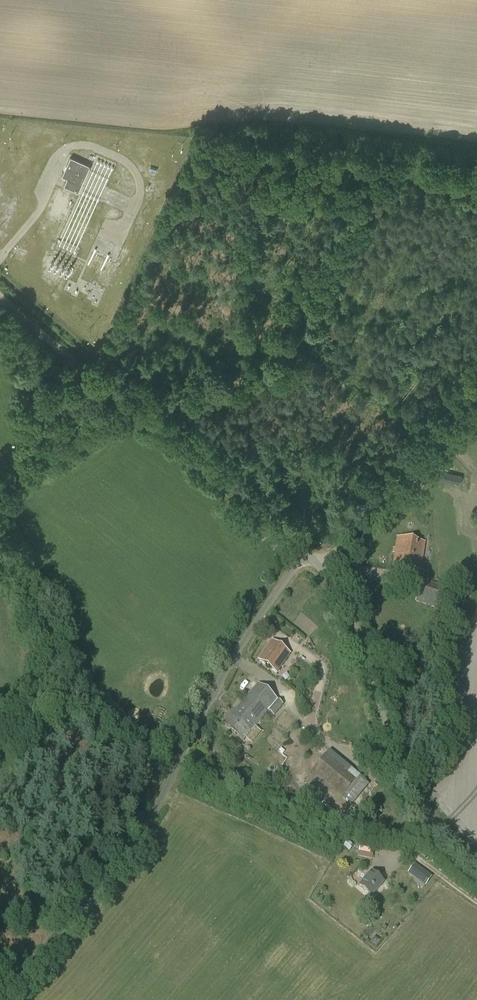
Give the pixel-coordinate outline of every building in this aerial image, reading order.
[(64,186),(78,192),(90,166),(71,157),(62,176),(67,178),(64,186)] [(425,542),(397,538),(393,566),(421,570),(425,542)] [(423,580),(417,595),(415,602),(436,608),(438,605),(444,586),(423,580)] [(276,673),(277,673),(283,663),(291,653),(272,639),(258,660),(276,673)] [(232,716),(225,725),(243,741),(268,711),(274,716),(283,705),(258,683),(231,716),(232,716)] [(170,727),(158,722),(154,731),(165,736),(170,727)] [(304,781),(344,814),(369,784),(329,750),(304,781)] [(363,844),(360,856),(373,859),(375,847),(363,844)] [(418,864),(411,874),(428,887),(436,877),(418,864)] [(361,866),(353,877),(358,881),(366,870),(361,866)] [(371,871),(359,885),(371,896),(384,882),(371,871)]
